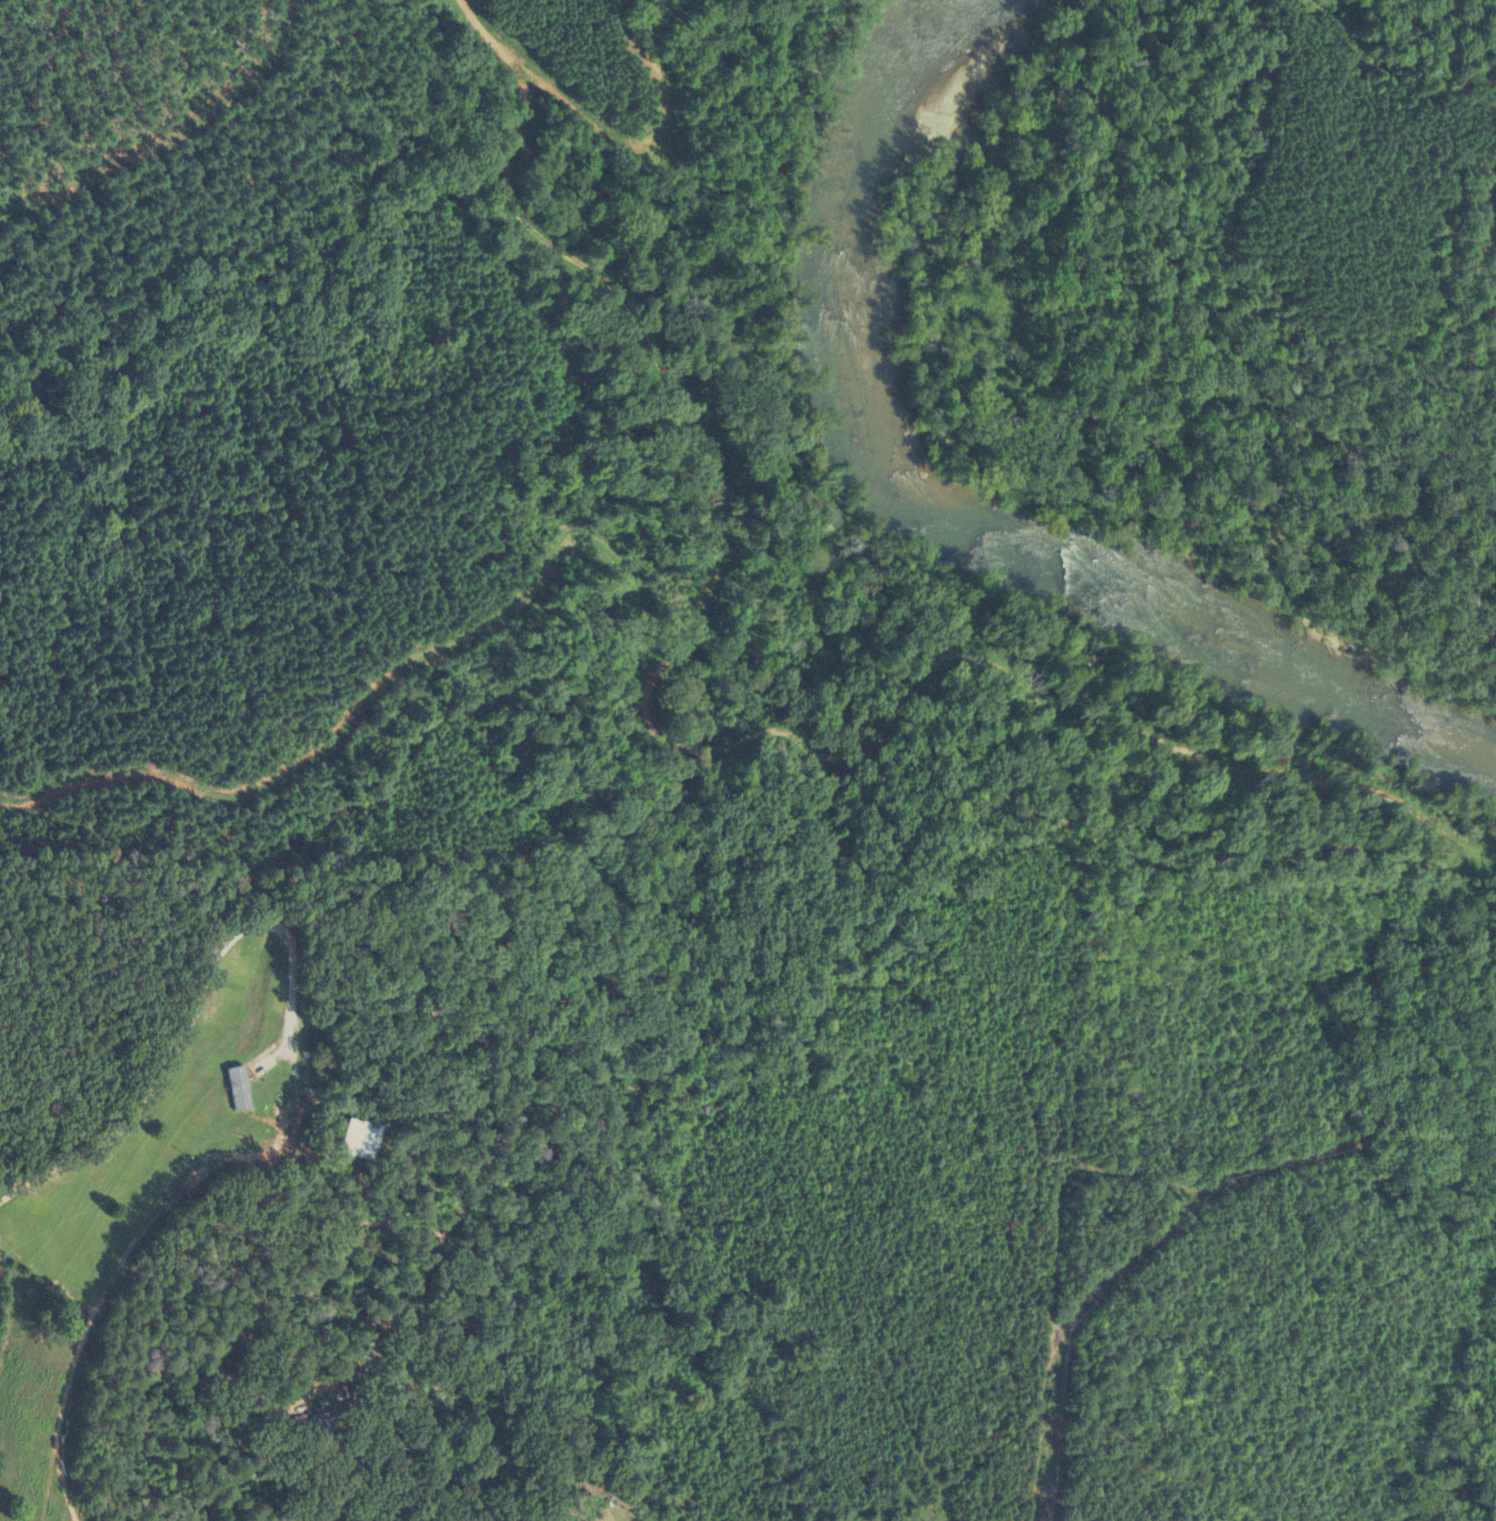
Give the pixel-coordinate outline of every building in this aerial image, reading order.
[(246,1105),(238,1063),(217,1067),(226,1109),(246,1105)] [(315,1447),(333,1442),(326,1415),(308,1420),(315,1447)]
